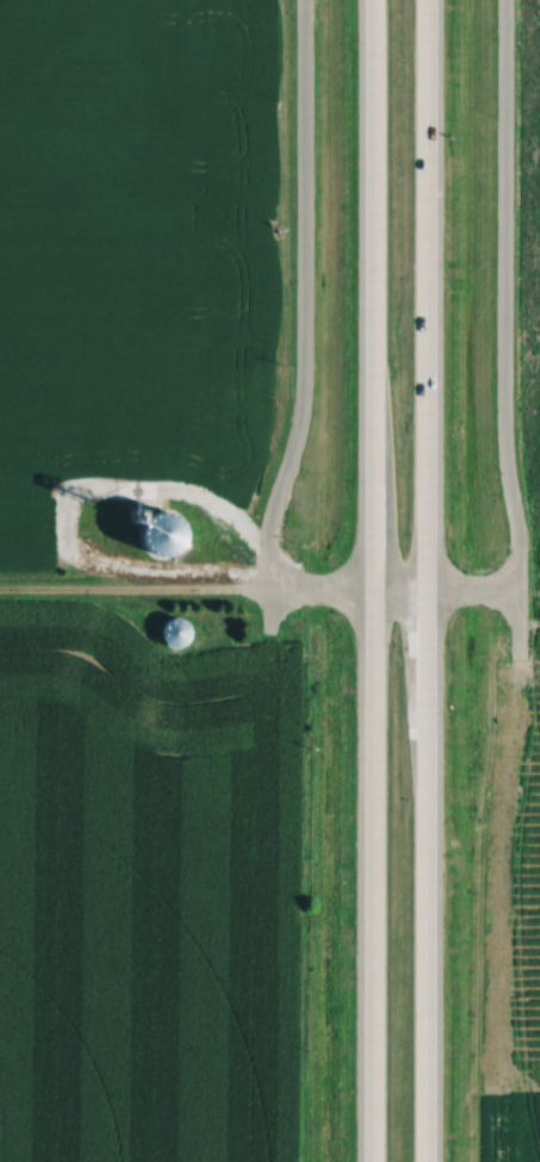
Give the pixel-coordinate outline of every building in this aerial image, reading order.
[(183,648),(193,626),(172,617),(162,639),(183,648)]
